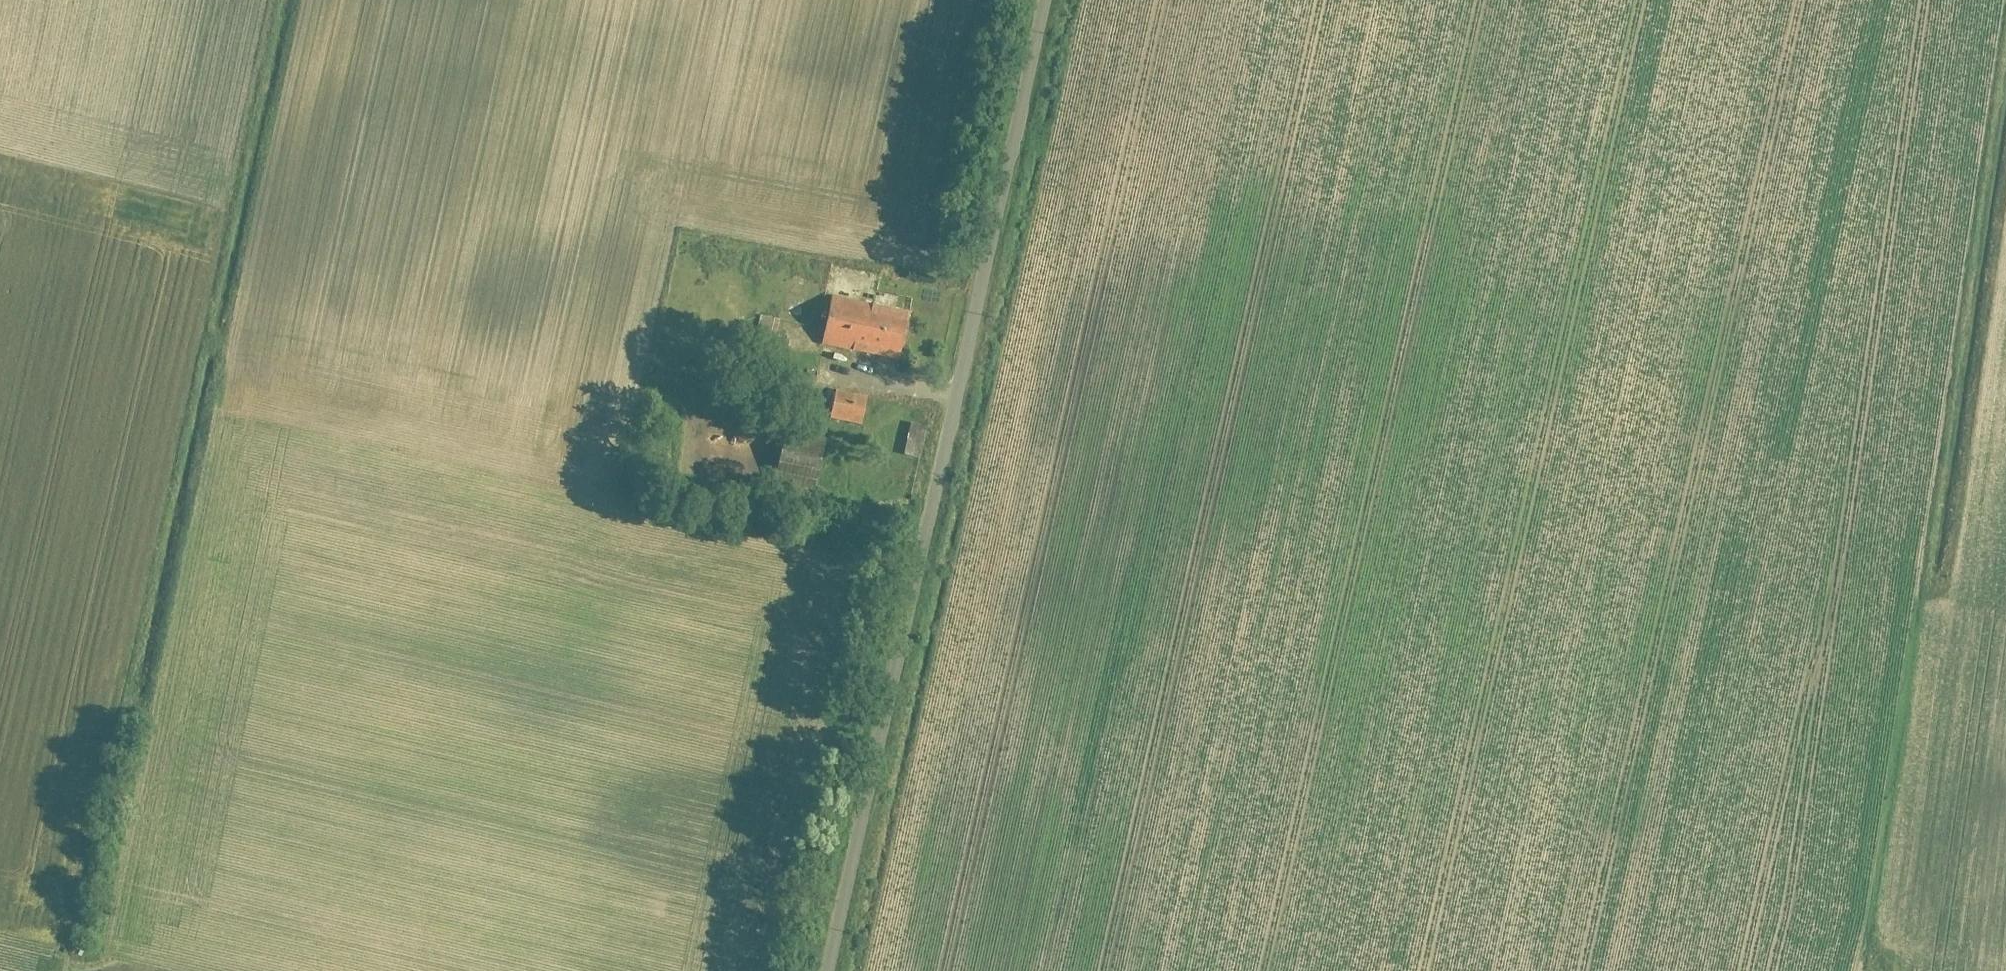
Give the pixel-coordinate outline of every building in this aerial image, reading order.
[(833,297),(824,344),(899,358),(908,312),(833,297)] [(858,419),(863,394),(839,390),(834,415),(858,419)] [(927,425),(904,419),(897,449),(920,454),(927,425)] [(726,465),(734,428),(702,421),(694,458),(726,465)] [(828,440),(791,433),(782,478),(819,486),(828,440)]
